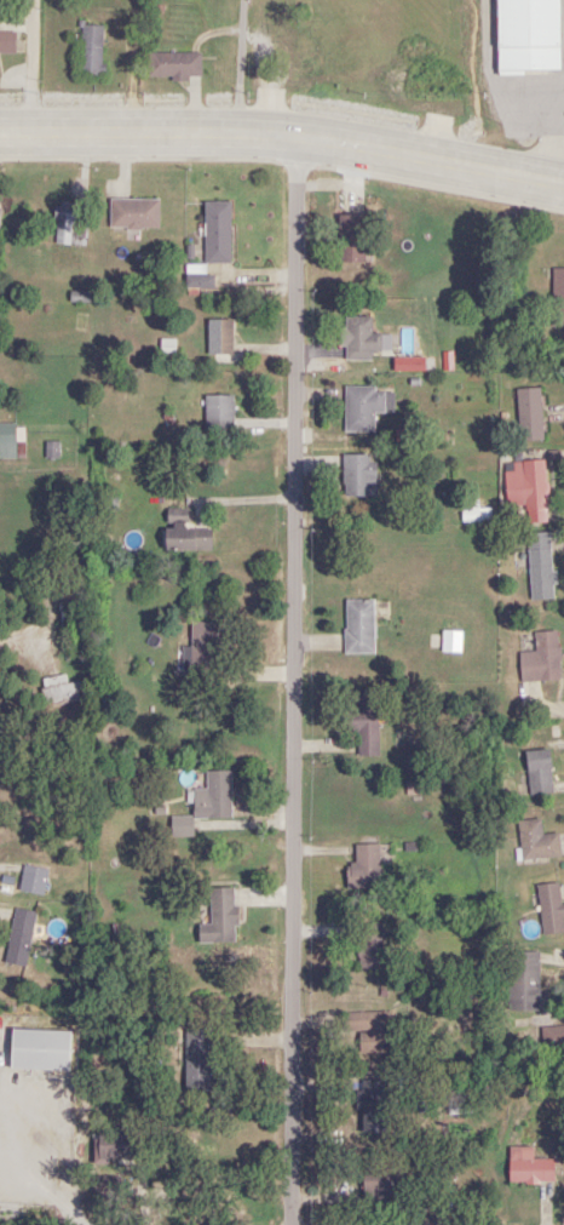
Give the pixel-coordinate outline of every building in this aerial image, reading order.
[(496,75),(560,74),(559,0),(495,0),(496,75)] [(79,74),(102,74),(103,27),(80,26),(79,74)] [(0,32),(0,57),(14,57),(14,32),(0,32)] [(147,79),(199,79),(199,53),(147,53),(147,79)] [(157,199),(113,199),(113,228),(157,228),(157,199)] [(229,202),(204,202),(204,263),(229,263),(229,202)] [(54,244),(74,244),(74,203),(54,203),(54,244)] [(338,263),(364,263),(364,216),(338,216),(338,263)] [(551,270),(551,327),(563,327),(563,270),(551,270)] [(186,288),(212,288),(212,277),(186,277),(186,288)] [(345,359),(381,359),(381,335),(371,335),(371,318),(345,318),(345,359)] [(207,320),(207,355),(232,355),(232,320),(207,320)] [(374,433),(374,413),(383,413),(383,387),(344,387),(344,433),(374,433)] [(542,441),(540,389),(516,389),(518,442),(542,441)] [(234,431),(234,396),(204,396),(204,431),(234,431)] [(16,459),(16,425),(0,425),(0,459),(16,459)] [(343,498),(376,498),(376,457),(343,457),(343,498)] [(544,461),(513,462),(513,472),(504,472),(505,506),(526,505),(526,524),(547,523),(544,461)] [(211,551),(211,529),(187,529),(187,510),(165,510),(165,551),(211,551)] [(553,601),(551,533),(527,534),(529,601),(553,601)] [(344,601),(344,655),(374,655),(374,601),(344,601)] [(190,648),(181,648),(181,686),(216,686),(216,623),(190,623),(190,648)] [(519,653),(520,683),(558,682),(557,633),(534,633),(535,653),(519,653)] [(65,684),(65,677),(43,679),(45,707),(80,705),(79,683),(65,684)] [(378,756),(377,694),(356,694),(357,712),(341,713),(342,733),(357,732),(357,756),(378,756)] [(551,795),(549,752),(526,753),(528,796),(551,795)] [(205,773),(205,790),(192,790),(192,818),(171,818),(171,837),(191,837),(191,820),(231,820),(230,772),(205,773)] [(558,835),(541,836),(540,821),(518,822),(521,862),(560,859),(558,835)] [(379,846),(354,846),(354,889),(379,889),(379,846)] [(43,897),(49,871),(24,865),(18,891),(43,897)] [(542,935),(563,933),(563,926),(558,884),(536,886),(542,935)] [(234,889),(210,889),(209,926),(199,925),(199,943),(233,943),(234,889)] [(13,909),(4,965),(26,969),(36,913),(13,909)] [(382,970),(381,925),(358,925),(358,970),(382,970)] [(507,1010),(538,1010),(538,953),(507,953),(507,1010)] [(388,1012),(343,1012),(344,1031),(359,1031),(359,1054),(388,1053),(388,1012)] [(542,1027),(543,1053),(563,1051),(563,1026),(542,1027)] [(10,1069),(69,1070),(69,1030),(10,1030),(10,1069)] [(387,1132),(387,1079),(359,1079),(359,1132),(387,1132)] [(94,1161),(132,1161),(132,1133),(94,1133),(94,1161)] [(531,1147),(508,1147),(508,1183),(553,1183),(553,1159),(531,1159),(531,1147)] [(362,1169),(362,1204),(405,1204),(405,1169),(362,1169)]
